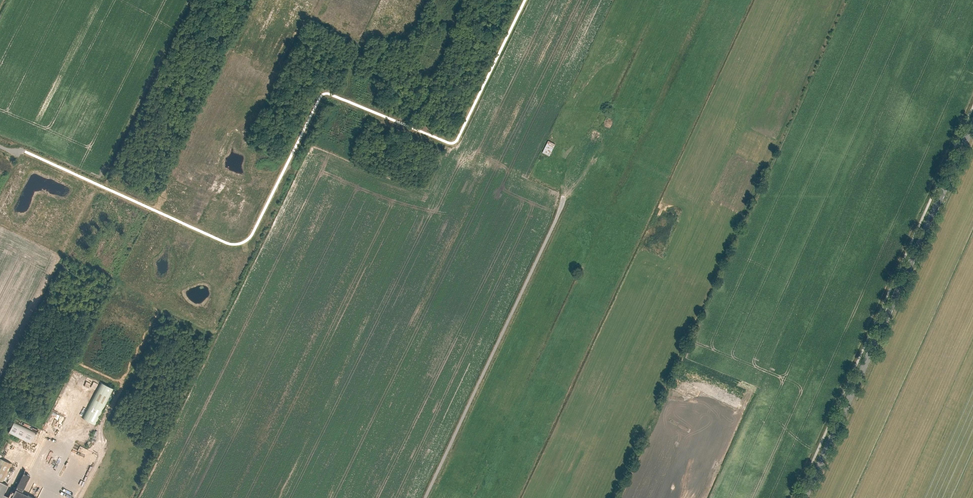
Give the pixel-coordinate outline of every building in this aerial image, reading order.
[(544,152),(552,155),(557,143),(549,140),(544,152)] [(96,424),(101,415),(114,388),(100,381),(82,417),(96,424)] [(31,444),(36,432),(14,421),(8,433),(31,444)] [(12,464),(0,458),(0,497),(35,497),(22,492),(30,476),(21,471),(8,497),(2,495),(7,485),(3,482),(12,464)] [(81,476),(79,481),(85,484),(92,469),(89,468),(86,473),(83,471),(80,476),(81,476)]
